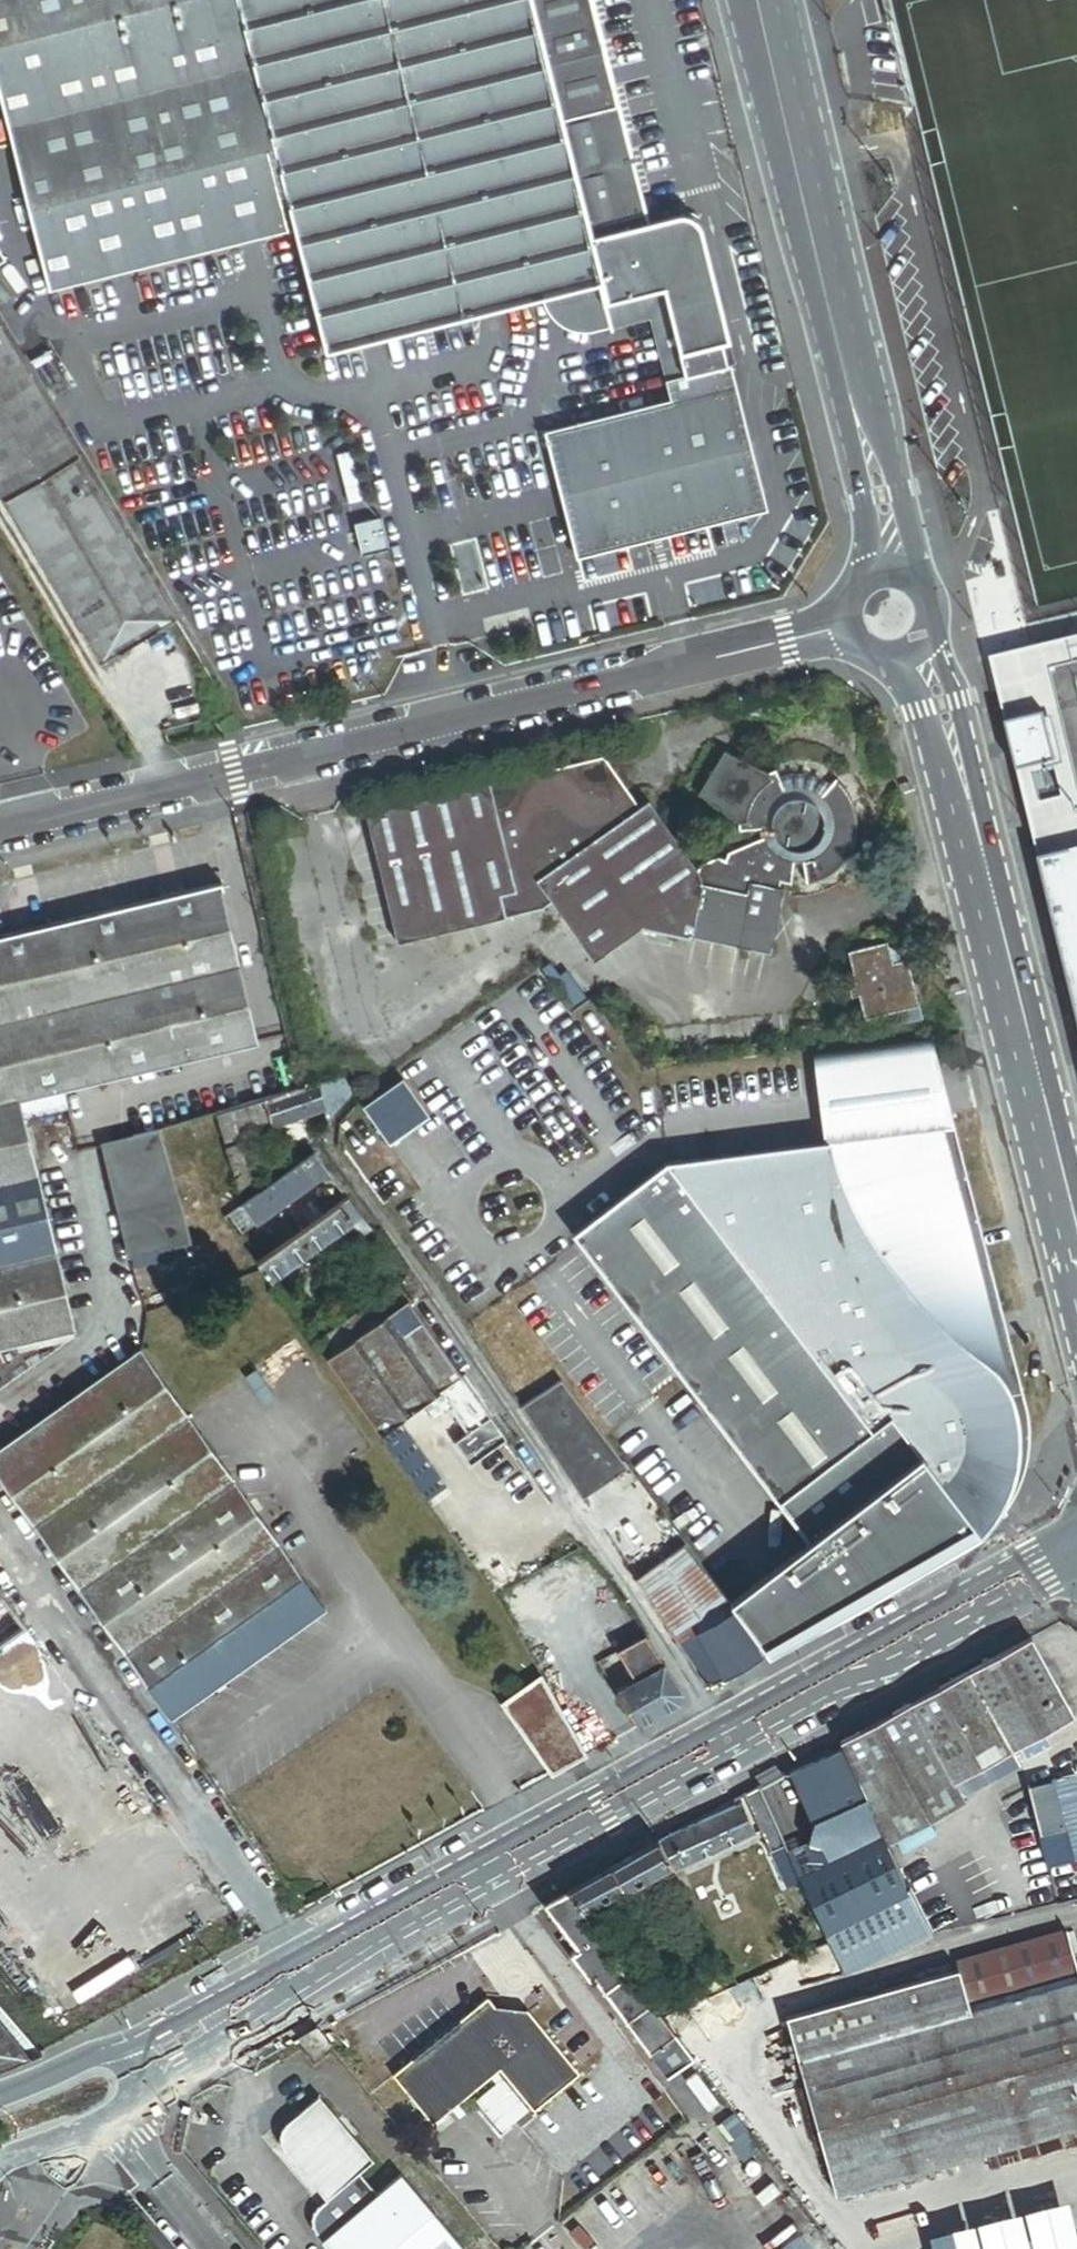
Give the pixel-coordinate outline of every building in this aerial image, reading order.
[(230,0),(0,0),(0,112),(5,132),(248,71),(230,0)] [(248,71),(288,233),(319,355),(364,344),(507,308),(537,301),(594,286),(602,285),(530,0),(230,0),(248,71)] [(602,285),(594,286),(599,306),(657,291),(679,378),(723,367),(717,346),(723,345),(696,236),(696,235),(695,234),(695,233),(695,232),(694,231),(694,230),(694,229),(693,229),(693,228),(693,227),(692,227),(692,226),(691,226),(691,225),(690,225),(690,224),(689,224),(688,223),(688,222),(687,222),(686,221),(685,221),(685,220),(684,221),(684,220),(683,220),(682,220),(682,219),(681,219),(680,219),(679,219),(678,219),(677,219),(676,218),(675,218),(674,218),(645,226),(589,0),(530,0),(602,285)] [(107,279),(288,233),(248,71),(5,132),(46,294),(107,279)] [(685,399),(679,378),(657,291),(599,306),(606,333),(643,323),(663,405),(685,399)] [(80,465),(0,331),(0,492),(9,507),(80,465)] [(728,366),(723,345),(717,346),(723,367),(728,366)] [(541,436),(543,445),(730,397),(723,367),(679,378),(685,399),(663,405),(541,436)] [(730,397),(543,445),(566,543),(570,559),(759,513),(730,397)] [(106,670),(178,627),(80,465),(9,507),(106,670)] [(1076,1025),(1076,792),(1046,664),(1076,657),(1076,632),(985,653),(1076,1025)] [(235,719),(231,714),(226,717),(229,723),(235,719)] [(226,734),(241,730),(235,719),(229,723),(222,727),(226,734)] [(608,754),(369,811),(400,942),(551,907),(558,902),(599,960),(648,927),(776,955),(791,890),(785,889),(787,884),(796,885),(799,864),(803,864),(808,863),(813,885),(821,883),(830,879),(840,873),(850,863),(855,853),(860,841),(862,831),(862,817),(860,807),(857,798),(852,789),(845,781),(840,786),(837,783),(832,779),(825,776),(819,773),(810,771),(799,770),(791,771),(786,772),(783,765),(774,769),(732,746),(703,788),(740,821),(740,828),(761,827),(763,836),(729,847),(726,855),(717,852),(699,858),(696,864),(651,800),(642,805),(608,754)] [(60,1087),(261,1039),(223,882),(0,934),(0,1010),(20,1093),(20,1096),(24,1095),(60,1087)] [(890,944),(851,953),(855,975),(849,976),(854,999),(861,997),(867,1021),(921,1008),(910,962),(895,965),(890,944)] [(551,957),(540,964),(570,1008),(589,995),(570,967),(562,972),(551,957)] [(20,1093),(0,1010),(0,1098),(20,1093)] [(935,1043),(818,1057),(824,1104),(830,1148),(957,1134),(947,1091),(935,1043)] [(948,1069),(954,1068),(951,1055),(945,1057),(948,1069)] [(332,1119),(358,1090),(347,1074),(321,1082),(328,1108),(332,1119)] [(328,1108),(321,1082),(268,1098),(275,1124),(328,1108)] [(402,1084),(368,1108),(392,1142),(426,1119),(402,1084)] [(24,1095),(29,1117),(65,1108),(60,1087),(24,1095)] [(0,1098),(0,1186),(43,1176),(29,1117),(24,1095),(20,1096),(20,1093),(0,1098)] [(278,1134),(275,1124),(268,1098),(259,1101),(266,1127),(254,1130),(258,1141),(278,1134)] [(259,1101),(231,1109),(233,1115),(238,1134),(242,1134),(254,1130),(266,1127),(259,1101)] [(220,1112),(222,1118),(233,1115),(231,1109),(220,1112)] [(168,1127),(171,1137),(216,1125),(213,1114),(168,1127)] [(233,1115),(222,1118),(230,1145),(244,1141),(242,1134),(238,1134),(233,1115)] [(216,1125),(171,1137),(178,1161),(223,1149),(216,1125)] [(194,1238),(165,1127),(106,1142),(135,1253),(194,1238)] [(663,1167),(576,1232),(809,1542),(731,1601),(736,1608),(765,1645),(975,1526),(1002,1496),(1018,1472),(1026,1442),(1025,1409),(957,1134),(830,1148),(663,1167)] [(244,1141),(230,1145),(236,1164),(249,1160),(244,1141)] [(318,1151),(247,1202),(259,1219),(262,1223),(333,1171),(318,1151)] [(243,1190),(276,1167),(269,1157),(252,1169),(249,1160),(236,1164),(239,1176),(243,1190)] [(61,1250),(43,1176),(0,1186),(0,1264),(61,1250)] [(217,1200),(210,1205),(214,1212),(243,1190),(239,1176),(212,1193),(217,1200)] [(352,1196),(343,1202),(357,1222),(366,1215),(352,1196)] [(328,1213),(318,1199),(296,1215),(306,1229),(328,1213)] [(192,1210),(197,1224),(211,1213),(214,1212),(210,1205),(207,1200),(192,1210)] [(259,1219),(247,1202),(231,1214),(243,1231),(259,1219)] [(357,1222),(343,1202),(328,1213),(306,1229),(302,1232),(316,1251),(356,1223),(357,1222)] [(218,1223),(211,1213),(197,1224),(194,1226),(201,1236),(218,1223)] [(365,1236),(375,1228),(366,1215),(357,1222),(356,1223),(365,1236)] [(316,1251),(302,1232),(261,1262),(275,1281),(316,1251)] [(0,1264),(0,1348),(15,1344),(72,1331),(79,1329),(61,1250),(0,1264)] [(421,1292),(411,1278),(387,1295),(397,1309),(412,1299),(421,1292)] [(327,1358),(397,1309),(387,1295),(323,1340),(317,1344),(327,1358)] [(397,1309),(327,1358),(381,1435),(388,1431),(403,1420),(429,1402),(444,1392),(448,1389),(466,1376),(412,1299),(397,1309)] [(72,1331),(15,1344),(18,1355),(64,1344),(68,1344),(74,1339),(72,1331)] [(317,1332),(312,1336),(317,1344),(323,1340),(317,1332)] [(0,1447),(0,1472),(171,1717),(326,1609),(144,1347),(0,1447)] [(488,1408),(466,1376),(448,1389),(469,1421),(481,1412),(488,1408)] [(628,1464),(563,1377),(525,1404),(523,1405),(583,1498),(628,1464)] [(455,1408),(444,1392),(429,1402),(440,1418),(455,1408)] [(481,1412),(484,1417),(491,1412),(488,1408),(481,1412)] [(491,1412),(484,1417),(488,1423),(495,1418),(491,1412)] [(511,1442),(495,1418),(488,1423),(458,1443),(475,1467),(511,1442)] [(413,1436),(403,1420),(388,1431),(398,1446),(413,1436)] [(687,1542),(636,1578),(704,1683),(714,1685),(763,1658),(734,1609),(736,1608),(731,1601),(687,1542)] [(22,1620),(0,1590),(0,1635),(22,1620)] [(637,1680),(664,1665),(646,1636),(619,1651),(623,1657),(637,1680)] [(1075,1719),(1033,1640),(959,1680),(965,1691),(953,1697),(947,1686),(912,1705),(962,1799),(992,1783),(984,1768),(1012,1752),(1075,1719)] [(601,1661),(616,1685),(622,1681),(614,1668),(619,1665),(617,1660),(623,1657),(619,1651),(601,1661)] [(683,1694),(664,1665),(637,1680),(619,1690),(642,1725),(680,1704),(683,1694)] [(552,1774),(587,1755),(542,1678),(503,1705),(552,1774)] [(965,1691),(959,1680),(947,1686),(953,1697),(965,1691)] [(962,1799),(912,1705),(842,1744),(861,1788),(866,1801),(881,1837),(885,1846),(965,1804),(962,1799)] [(809,1810),(858,1789),(842,1751),(789,1773),(805,1811),(809,1810)] [(1020,1768),(1012,1752),(984,1768),(992,1783),(1020,1768)] [(1029,1785),(1049,1866),(1076,1859),(1076,1773),(1029,1785)] [(866,1801),(861,1788),(858,1789),(809,1810),(814,1822),(866,1801)] [(754,1792),(753,1792),(739,1799),(765,1855),(780,1848),(754,1792)] [(881,1837),(866,1801),(814,1822),(807,1844),(817,1865),(881,1837)] [(738,1807),(675,1833),(656,1844),(669,1866),(671,1871),(679,1868),(753,1837),(738,1807)] [(885,1846),(881,1837),(817,1865),(817,1866),(794,1875),(820,1934),(839,1926),(839,1924),(906,1895),(885,1846)] [(669,1866),(656,1844),(609,1869),(620,1890),(621,1892),(637,1883),(669,1866)] [(789,1867),(780,1848),(765,1855),(775,1874),(789,1867)] [(962,1864),(906,1895),(930,1939),(960,1923),(986,1909),(962,1864)] [(679,1868),(671,1871),(683,1892),(689,1888),(679,1868)] [(620,1890),(609,1869),(565,1893),(580,1912),(620,1890)] [(621,1892),(633,1914),(650,1905),(637,1883),(621,1892)] [(661,1918),(684,1905),(676,1890),(650,1905),(633,1914),(603,1931),(611,1946),(632,1934),(661,1918)] [(580,1912),(565,1893),(541,1905),(575,1951),(568,1956),(587,1982),(591,1980),(616,1960),(580,1912)] [(824,1944),(911,1906),(906,1895),(839,1924),(839,1926),(820,1934),(824,1944)] [(926,1940),(930,1939),(906,1895),(911,1906),(926,1940)] [(693,1921),(684,1905),(661,1918),(667,1929),(669,1934),(693,1921)] [(839,1978),(926,1940),(911,1906),(824,1944),(839,1978)] [(667,1929),(661,1918),(632,1934),(638,1945),(667,1929)] [(1076,1983),(1076,1968),(1066,1930),(955,1960),(958,1971),(786,2018),(797,2060),(1076,1983)] [(611,1946),(617,1957),(638,1945),(632,1934),(611,1946)] [(690,2058),(616,1960),(591,1980),(665,2077),(673,2071),(690,2058)] [(797,2060),(834,2194),(1076,2127),(1076,1983),(797,2060)] [(487,1996),(392,2073),(433,2123),(500,2069),(534,2110),(579,2072),(528,2008),(495,2004),(487,1996)] [(42,2054),(0,2005),(0,2071),(27,2061),(42,2054)] [(331,2044),(318,2028),(298,2039),(313,2057),(331,2044)] [(683,2084),(700,2071),(690,2058),(673,2071),(683,2084)] [(319,2095),(284,2123),(281,2126),(280,2130),(280,2134),(280,2138),(281,2143),(284,2148),(323,2196),(314,2203),(311,2206),(308,2209),(306,2213),(306,2219),(307,2225),(326,2248),(458,2248),(399,2175),(376,2193),(359,2171),(372,2160),(319,2095)] [(764,2163),(750,2144),(733,2158),(747,2176),(764,2163)] [(1033,2212),(1042,2248),(1071,2248),(1060,2205),(1033,2212)] [(992,2248),(1021,2248),(1016,2231),(989,2238),(992,2248)]
